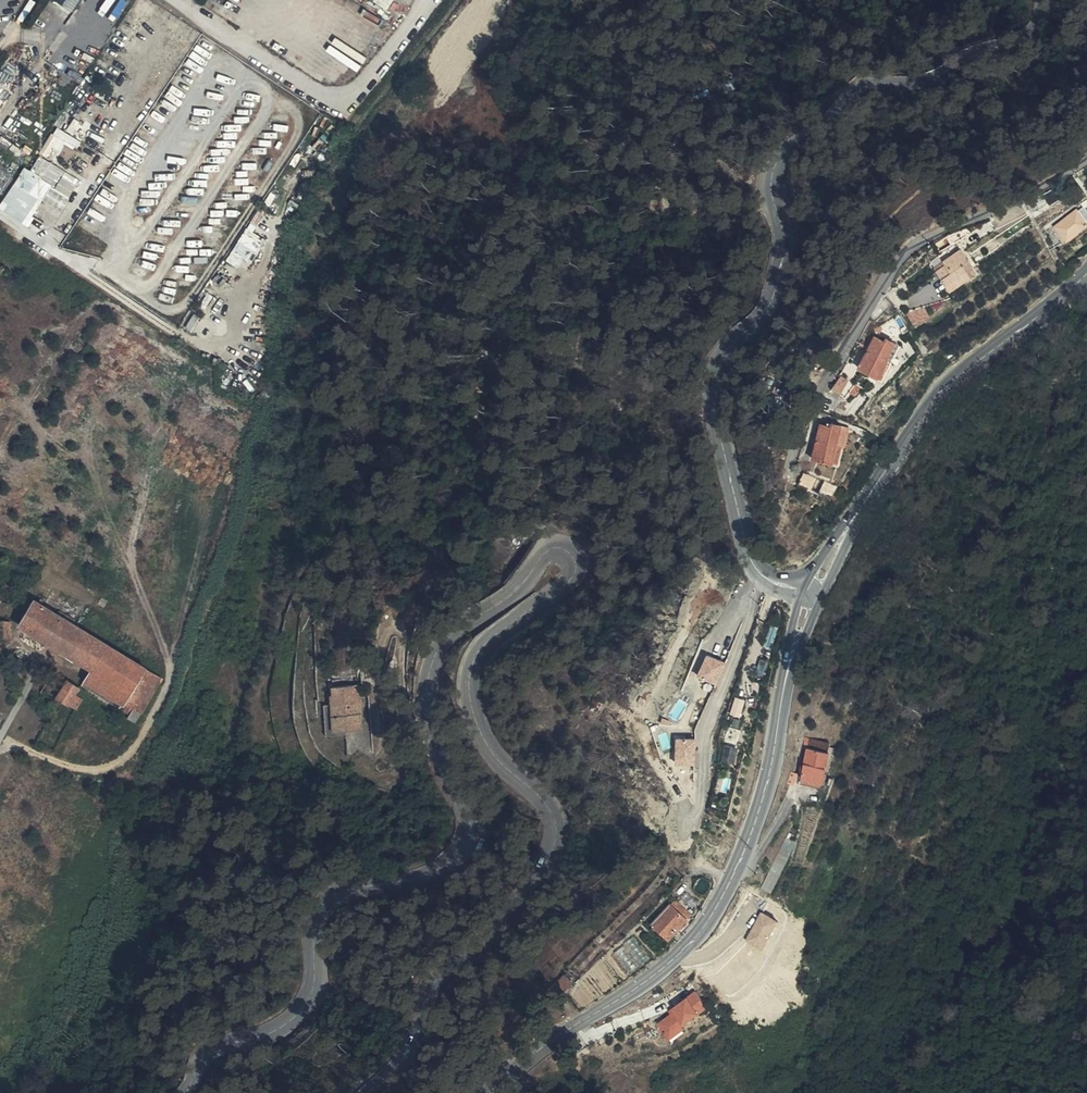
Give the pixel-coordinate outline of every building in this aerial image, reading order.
[(83,0),(56,0),(76,12),(83,0)] [(25,165),(0,207),(28,224),(43,198),(63,210),(72,195),(55,185),(65,169),(41,155),(32,169),(25,165)] [(1049,201),(1044,189),(1027,198),(1032,209),(1049,201)] [(1078,208),(1056,225),(1068,240),(1086,225),(1086,220),(1078,208)] [(1012,239),(1007,230),(991,239),(996,247),(1012,239)] [(235,250),(251,259),(260,242),(244,234),(235,250)] [(960,248),(942,260),(944,264),(936,270),(950,289),(971,274),(967,268),(972,264),(960,248)] [(944,264),(942,260),(934,266),(936,270),(944,264)] [(927,297),(922,288),(911,294),(916,303),(927,297)] [(887,358),(895,339),(885,335),(884,337),(876,334),(860,365),(883,377),(891,360),(887,358)] [(841,374),(834,389),(848,395),(855,380),(841,374)] [(839,443),(843,424),(832,421),(831,425),(821,422),(814,456),(838,463),(843,444),(839,443)] [(137,718),(161,677),(32,600),(18,624),(91,668),(81,684),(137,718)] [(9,619),(0,619),(0,637),(8,637),(9,619)] [(710,653),(701,674),(719,682),(728,661),(710,653)] [(54,692),(67,700),(73,692),(76,686),(51,671),(38,692),(49,700),(54,692)] [(358,708),(358,687),(316,688),(316,708),(358,708)] [(73,692),(67,700),(66,702),(74,707),(81,697),(73,692)] [(741,715),(746,699),(738,696),(732,712),(741,715)] [(728,731),(724,730),(723,733),(722,759),(734,760),(736,730),(729,725),(728,731)] [(376,737),(371,726),(361,729),(365,741),(376,737)] [(696,763),(697,737),(679,736),(678,762),(696,763)] [(803,781),(825,784),(830,750),(829,750),(830,742),(807,739),(805,748),(808,749),(803,781)] [(779,852),(762,889),(772,893),(789,856),(779,852)] [(669,940),(696,914),(680,898),(654,924),(669,940)] [(650,956),(634,936),(626,942),(642,962),(650,956)] [(640,966),(624,945),(616,951),(632,972),(640,966)] [(698,987),(689,994),(702,1011),(711,1005),(698,987)] [(702,1011),(689,994),(679,1001),(682,1005),(678,1009),(660,1022),(668,1033),(684,1021),(686,1023),(702,1011)] [(684,1021),(668,1033),(673,1039),(689,1028),(686,1023),(684,1021)]
